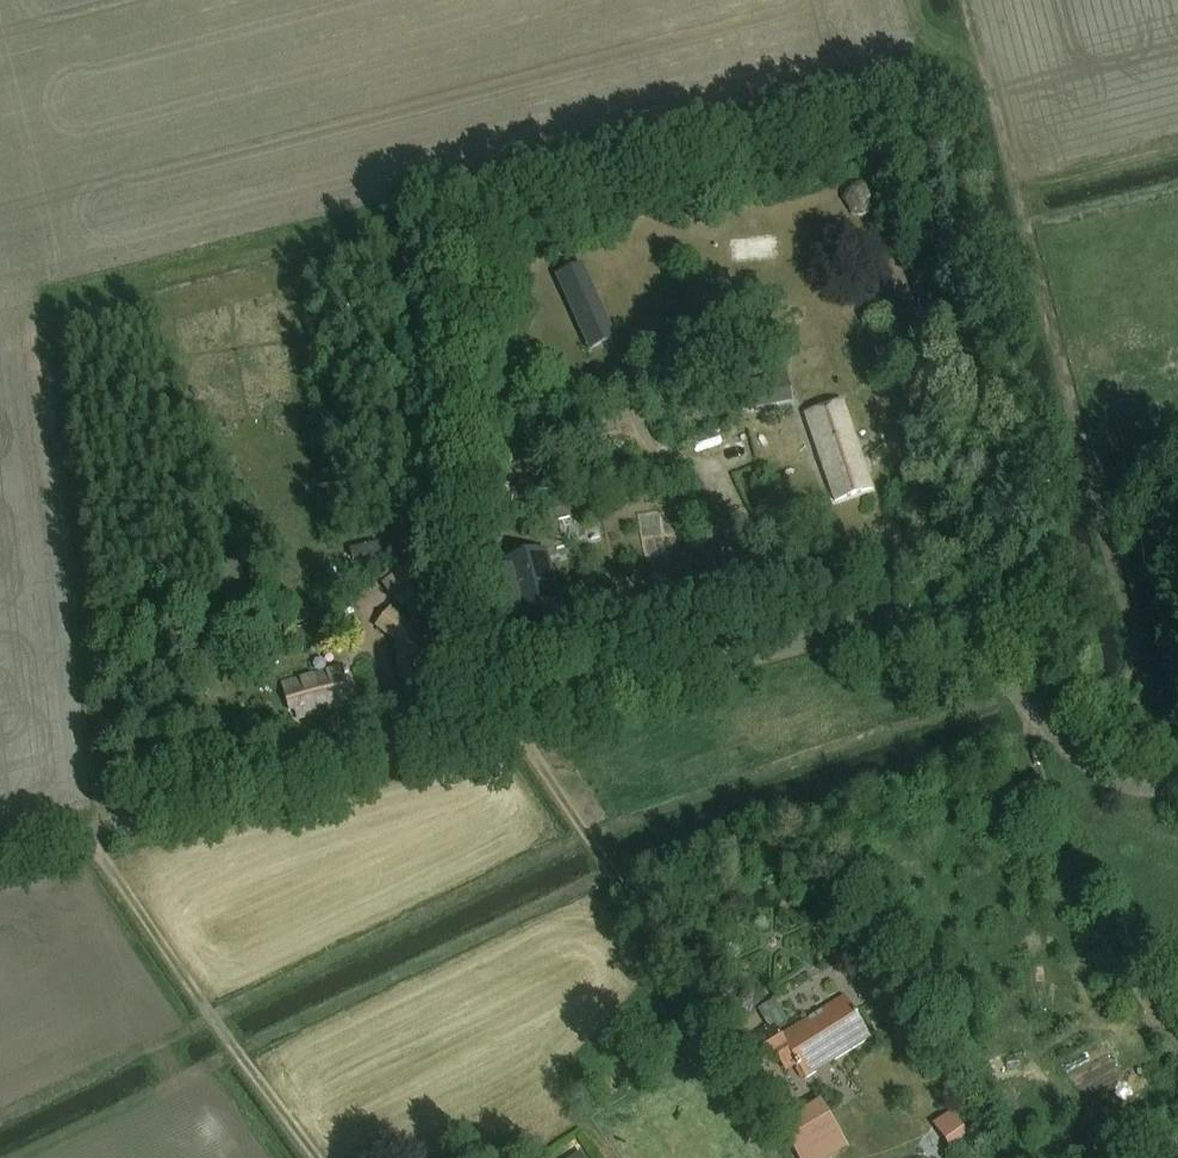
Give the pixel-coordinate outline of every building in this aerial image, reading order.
[(774,235),(732,237),(732,258),(775,256),(774,235)] [(555,278),(584,342),(610,331),(581,266),(555,278)] [(836,503),(871,491),(839,405),(805,417),(836,503)] [(352,563),(381,555),(378,543),(349,551),(352,563)] [(506,572),(480,579),(495,630),(520,623),(526,645),(565,634),(548,569),(543,553),(504,564),(506,572)] [(378,578),(382,584),(381,585),(393,600),(400,609),(417,596),(411,588),(419,581),(407,565),(397,573),(393,567),(378,578)] [(418,631),(390,608),(374,628),(394,643),(398,682),(421,680),(421,666),(433,666),(431,638),(418,639),(418,631)] [(349,708),(357,705),(348,670),(281,688),(289,715),(295,713),(298,722),(317,716),(315,711),(325,709),(326,713),(343,709),(342,705),(348,703),(349,708)] [(804,1081),(869,1041),(842,999),(780,1038),(774,1028),(745,1047),(759,1069),(775,1059),(784,1072),(794,1065),(804,1081)] [(794,1157),(829,1157),(847,1150),(826,1098),(778,1118),(794,1157)] [(947,1148),(967,1134),(953,1115),(934,1130),(947,1148)]
